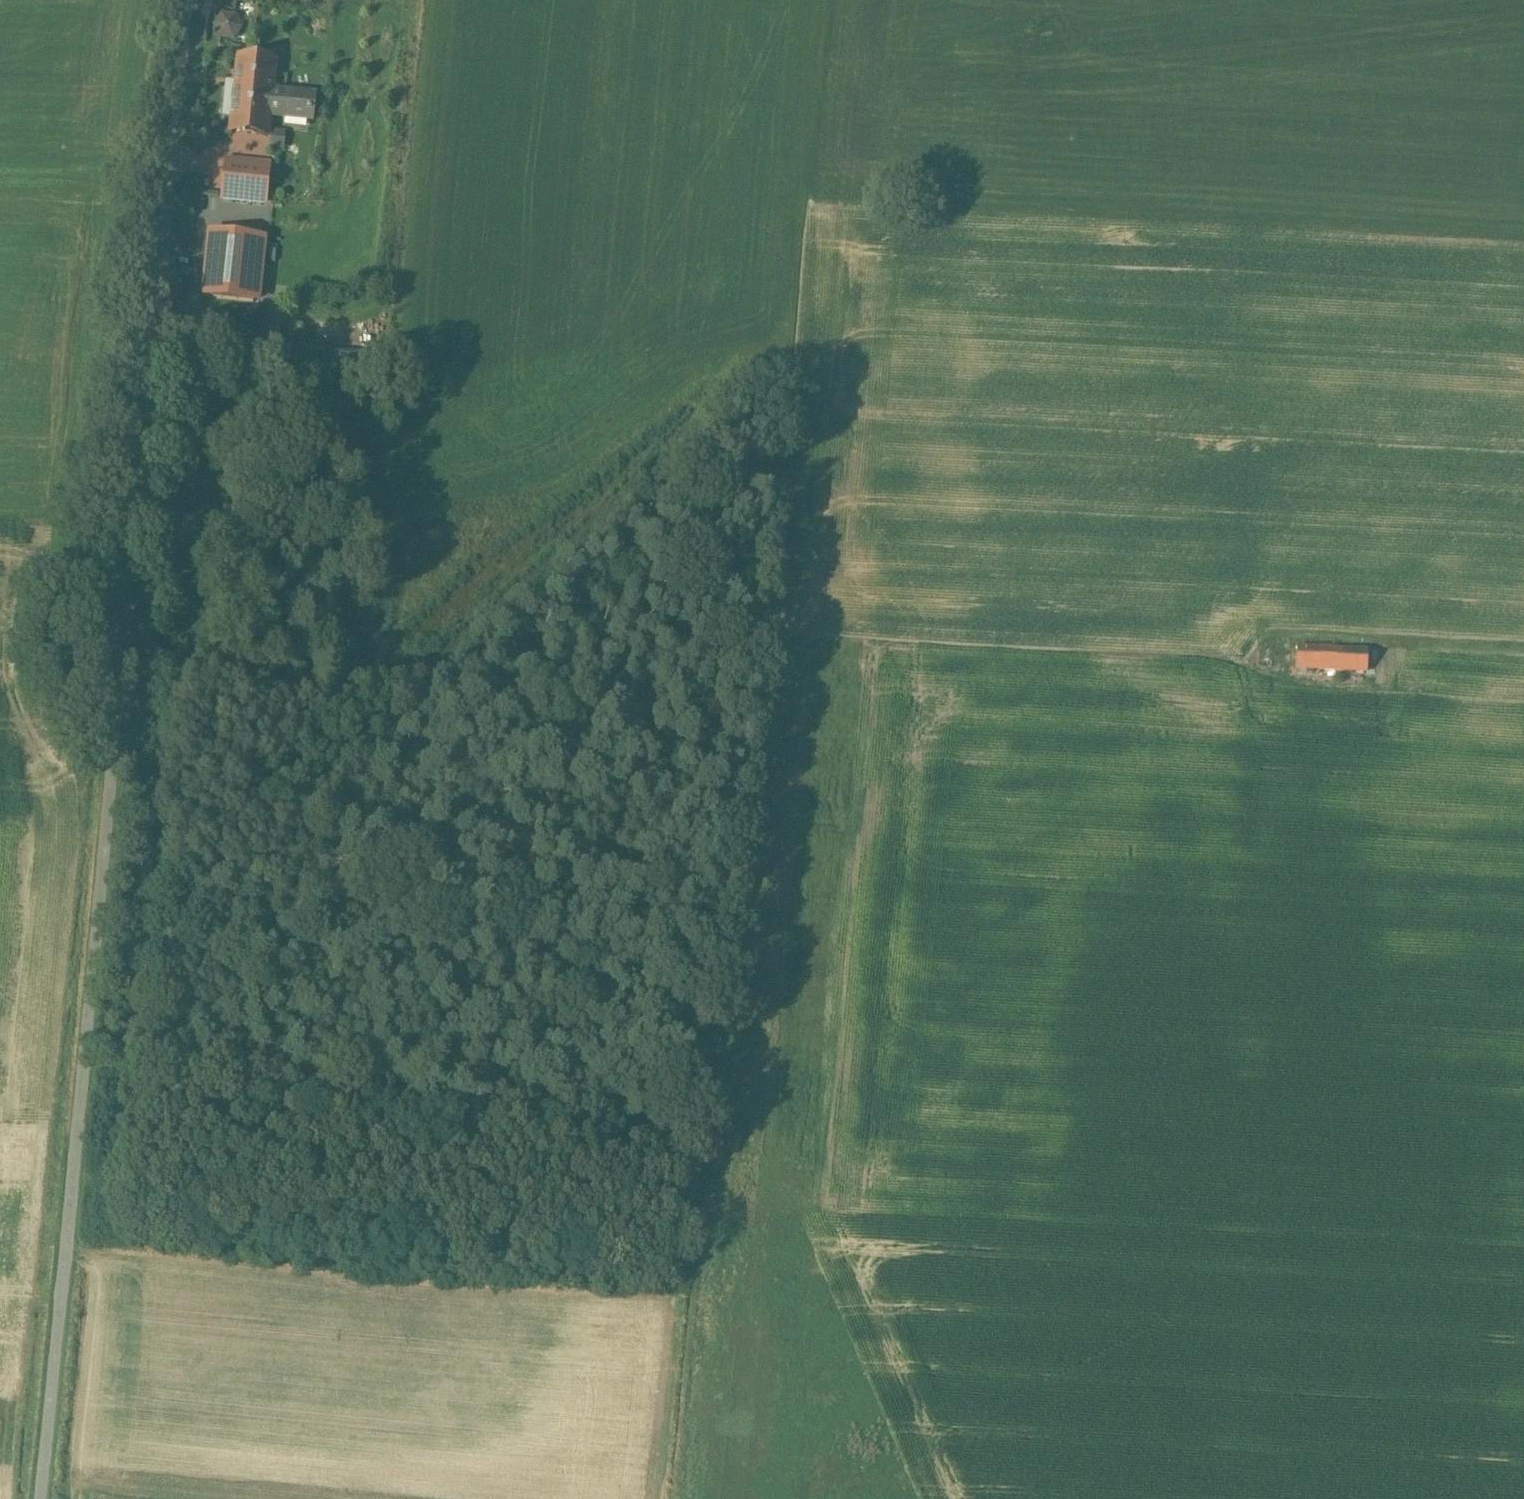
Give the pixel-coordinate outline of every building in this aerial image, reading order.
[(246,33),(238,9),(216,16),(224,40),(246,33)] [(276,64),(240,60),(232,130),(268,134),(270,116),(312,121),(315,96),(273,92),(276,64)] [(268,166),(228,162),(224,199),(264,204),(268,166)] [(258,240),(211,235),(211,236),(212,236),(205,296),(204,298),(206,298),(206,297),(252,302),(252,303),(253,303),(260,239),(259,239),(258,240)] [(302,369),(324,370),(325,348),(302,347),(302,369)] [(325,374),(362,377),(364,354),(327,351),(325,374)] [(1367,649),(1297,646),(1296,668),(1366,671),(1367,649)] [(162,716),(152,714),(150,724),(160,726),(162,716)]
